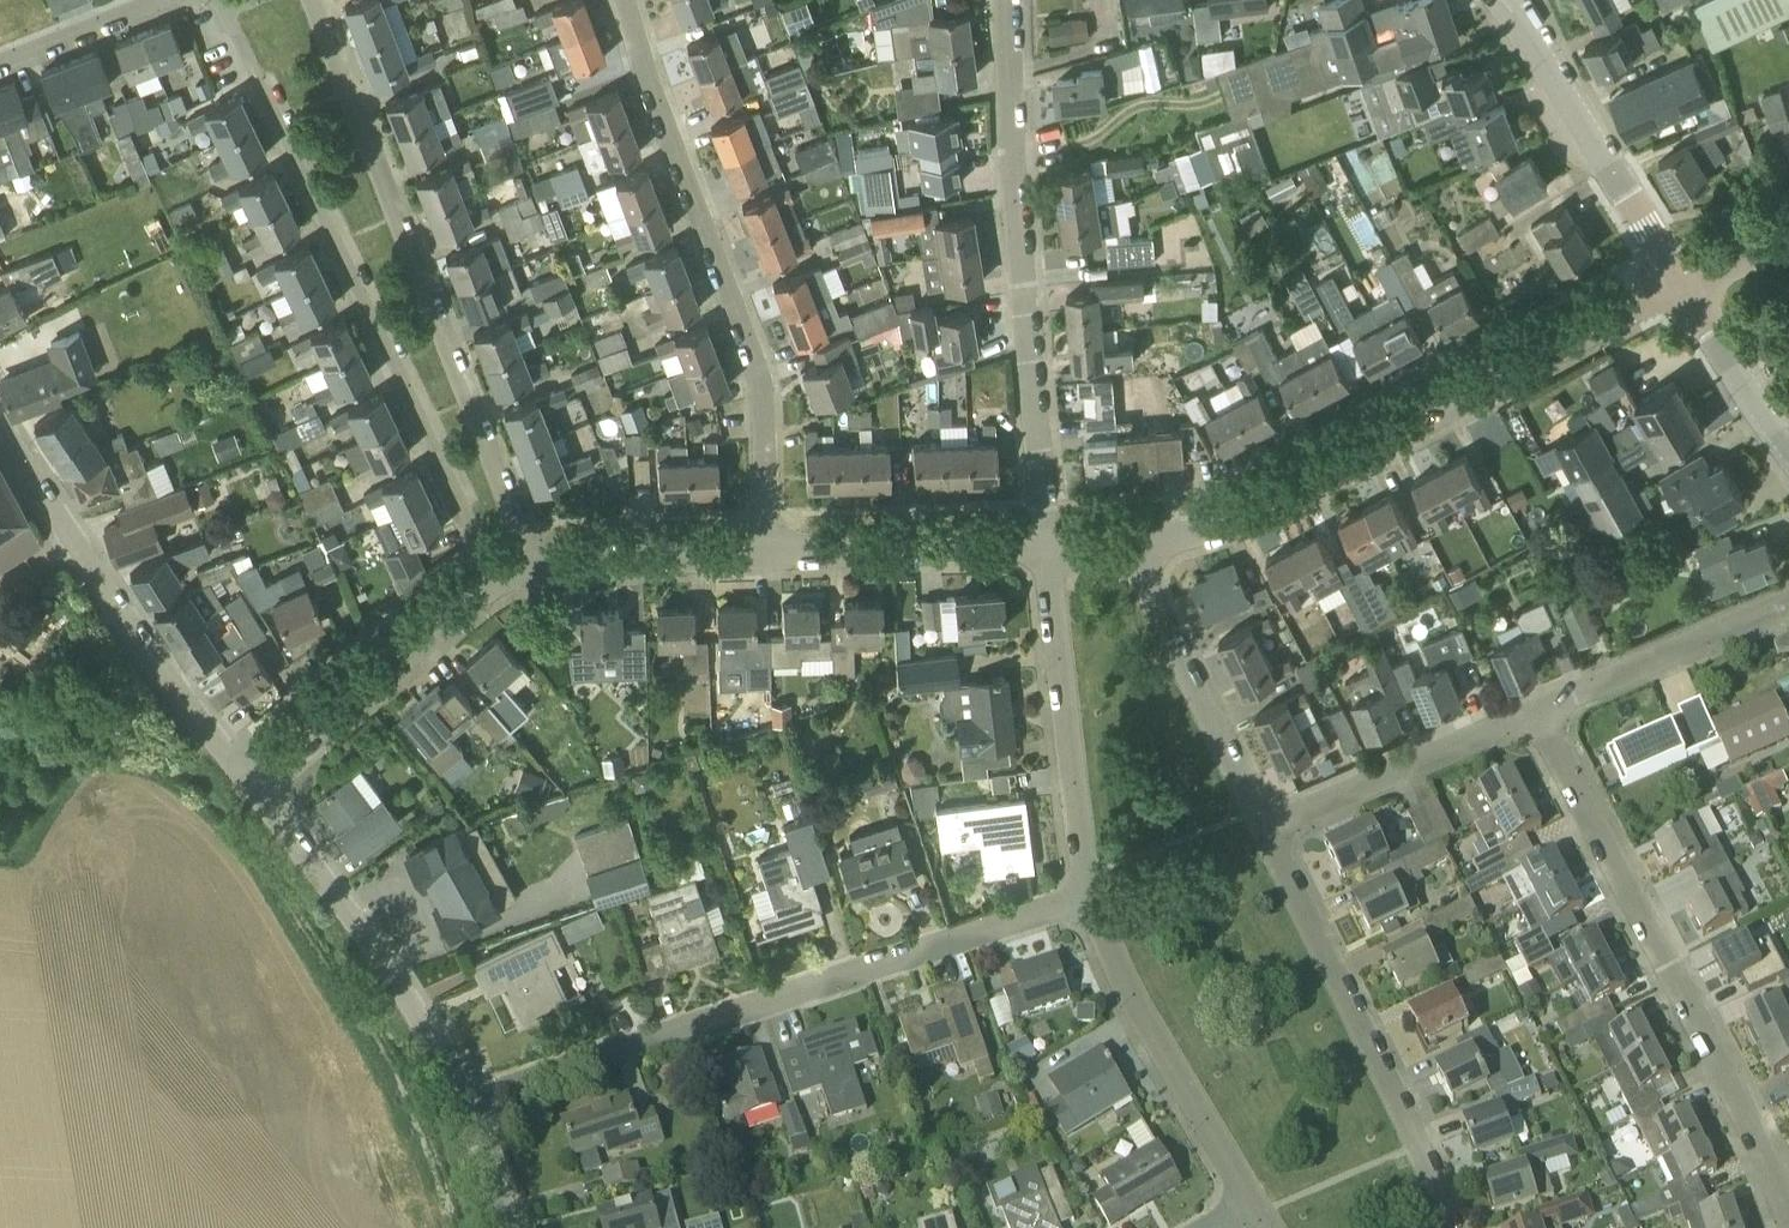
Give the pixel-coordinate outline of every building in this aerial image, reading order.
[(81,0),(49,0),(54,11),(81,0)] [(353,25),(361,45),(393,32),(382,4),(392,0),(358,0),(345,5),(353,25)] [(493,15),(515,6),(513,0),(495,0),(474,8),(479,20),(493,15)] [(535,14),(539,25),(555,19),(563,38),(593,26),(583,0),(570,0),(535,14)] [(728,1),(728,0),(674,0),(682,20),(728,1)] [(909,20),(906,0),(886,0),(883,1),(869,5),(871,27),(891,24),(895,56),(913,52),(970,45),(966,12),(909,20)] [(1184,4),(1184,0),(1131,0),(1131,6),(1148,4),(1149,9),(1184,4)] [(1211,2),(1196,4),(1201,40),(1223,37),(1220,15),(1269,8),(1268,0),(1211,0),(1211,2)] [(1366,15),(1361,0),(1336,0),(1321,5),(1328,27),(1311,33),(1313,39),(1320,57),(1375,38),(1366,15)] [(1392,6),(1402,33),(1452,16),(1446,0),(1410,0),(1396,5),(1392,6)] [(1598,26),(1622,14),(1618,5),(1629,0),(1584,0),(1598,26)] [(1713,49),(1788,13),(1788,0),(1693,0),(1713,49)] [(522,4),(515,6),(493,15),(498,28),(527,17),(522,4)] [(801,5),(784,12),(790,29),(807,22),(801,5)] [(1376,42),(1375,38),(1320,57),(1313,39),(1247,61),(1257,90),(1228,99),(1234,116),(1248,111),(1263,106),(1268,119),(1292,111),(1292,97),(1371,69),(1375,81),(1381,78),(1429,61),(1451,54),(1451,52),(1443,55),(1440,44),(1459,38),(1452,16),(1402,33),(1376,42)] [(434,17),(425,20),(429,29),(437,25),(434,17)] [(1086,18),(1050,24),(1053,44),(1089,38),(1086,18)] [(1599,74),(1662,42),(1671,37),(1668,30),(1659,35),(1653,24),(1643,29),(1638,20),(1621,29),(1585,47),(1599,74)] [(143,33),(156,66),(184,55),(170,22),(143,33)] [(1776,28),(1780,41),(1788,38),(1788,24),(1776,28)] [(546,44),(553,62),(558,74),(605,56),(593,26),(563,38),(546,44)] [(699,76),(744,59),(736,41),(738,40),(733,28),(687,46),(699,76)] [(404,61),(401,52),(393,32),(361,45),(376,84),(436,61),(432,50),(404,61)] [(128,77),(156,66),(143,33),(115,43),(128,77)] [(912,85),(917,84),(974,76),(970,45),(913,52),(915,68),(910,69),(912,85)] [(1105,101),(1105,94),(1126,92),(1126,91),(1121,65),(1141,62),(1137,46),(1108,54),(1112,68),(1105,70),(1080,72),(1081,78),(1057,81),(1058,86),(1053,86),(1055,102),(1059,101),(1060,106),(1092,102),(1092,99),(1104,97),(1104,101),(1105,101)] [(1204,50),(1207,75),(1218,71),(1216,49),(1204,50)] [(69,61),(90,114),(106,108),(99,88),(110,84),(97,50),(69,61)] [(1203,76),(1201,53),(1182,55),(1184,78),(1203,76)] [(744,59),(699,76),(711,106),(757,88),(745,58),(744,59)] [(816,59),(802,65),(807,77),(821,71),(816,59)] [(74,133),(80,149),(101,141),(90,114),(69,61),(42,72),(55,105),(74,133)] [(1434,76),(1429,61),(1381,78),(1393,109),(1409,104),(1416,123),(1425,120),(1456,107),(1496,92),(1486,64),(1464,72),(1462,66),(1434,76)] [(764,76),(771,94),(806,80),(799,62),(764,76)] [(1710,98),(1695,65),(1694,63),(1613,100),(1629,135),(1710,98)] [(549,75),(527,84),(517,87),(524,105),(556,93),(549,75)] [(213,92),(208,79),(195,84),(201,98),(210,94),(213,92)] [(806,80),(771,94),(768,95),(777,115),(814,100),(806,80)] [(31,129),(46,122),(34,93),(21,98),(15,82),(0,88),(0,127),(18,173),(30,169),(19,140),(22,139),(15,121),(26,116),(31,129)] [(443,94),(439,82),(386,103),(397,132),(432,119),(425,101),(443,94)] [(1788,125),(1788,117),(1781,90),(1763,96),(1774,129),(1788,125)] [(578,140),(596,133),(629,121),(618,91),(567,110),(578,140)] [(921,112),(918,92),(895,95),(898,117),(921,112)] [(137,128),(175,113),(169,98),(147,106),(142,93),(126,100),(137,128)] [(179,94),(169,98),(175,113),(185,109),(179,94)] [(200,149),(219,140),(253,124),(239,95),(187,120),(192,132),(200,149)] [(109,114),(117,135),(129,131),(137,128),(126,100),(112,105),(115,112),(109,114)] [(554,102),(527,113),(508,120),(515,138),(561,121),(554,102)] [(1753,104),(1736,111),(1742,124),(1759,117),(1753,104)] [(1432,139),(1452,132),(1462,158),(1466,157),(1470,169),(1489,161),(1506,157),(1502,147),(1518,141),(1504,105),(1461,121),(1456,107),(1425,120),(1432,139)] [(1248,111),(1252,125),(1268,119),(1263,106),(1248,111)] [(724,158),(769,140),(771,140),(759,108),(712,127),(724,158)] [(1207,154),(1256,134),(1252,125),(1248,111),(1234,116),(1196,129),(1203,147),(1169,159),(1172,165),(1206,152),(1207,154)] [(1712,137),(1742,124),(1736,111),(1695,129),(1701,142),(1696,144),(1695,143),(1689,147),(1688,145),(1659,163),(1680,196),(1709,178),(1704,171),(1725,159),(1712,137)] [(509,132),(503,114),(472,126),(479,144),(509,132)] [(953,144),(960,142),(956,114),(908,122),(913,150),(920,149),(922,163),(920,164),(924,187),(961,181),(958,157),(955,158),(953,144)] [(178,127),(175,117),(160,122),(164,132),(178,127)] [(438,135),(432,119),(397,132),(409,161),(462,141),(457,128),(438,135)] [(629,121),(596,133),(578,140),(585,158),(590,170),(640,151),(629,121)] [(253,124),(219,140),(227,157),(209,166),(215,177),(266,153),(253,124)] [(18,173),(0,127),(0,181),(18,173)] [(129,131),(117,135),(126,160),(140,155),(129,131)] [(524,170),(509,132),(479,144),(485,159),(502,152),(511,175),(524,170)] [(1233,179),(1244,175),(1268,166),(1256,134),(1207,154),(1206,152),(1172,165),(1157,171),(1162,183),(1173,179),(1178,192),(1189,188),(1189,189),(1230,173),(1233,179)] [(794,151),(802,172),(804,171),(837,158),(829,137),(794,151)] [(1393,140),(1398,153),(1406,150),(1401,137),(1393,140)] [(735,187),(781,169),(777,159),(776,159),(769,140),(724,158),(735,187)] [(895,165),(893,150),(890,151),(856,155),(855,156),(857,170),(859,170),(895,165)] [(149,174),(151,173),(162,168),(154,152),(142,158),(149,174)] [(1144,152),(1107,157),(1110,174),(1146,169),(1144,152)] [(1512,168),(1506,157),(1489,161),(1507,191),(1492,200),(1500,213),(1515,204),(1516,204),(1548,185),(1531,157),(1512,168)] [(842,171),(837,158),(804,171),(810,184),(842,171)] [(473,170),(469,159),(416,179),(427,209),(462,195),(455,177),(473,170)] [(556,193),(584,183),(577,165),(550,175),(556,193)] [(865,214),(869,213),(900,208),(899,199),(898,192),(895,165),(859,170),(860,176),(865,214)] [(1318,165),(1304,172),(1316,193),(1329,186),(1318,165)] [(35,182),(30,169),(18,173),(14,175),(19,189),(35,182)] [(647,169),(597,188),(601,201),(608,219),(626,212),(659,199),(647,169)] [(1055,175),(1060,208),(1099,202),(1093,169),(1055,175)] [(244,199),(252,215),(286,199),(273,171),(221,196),(227,208),(244,199)] [(521,172),(512,175),(519,194),(528,191),(521,172)] [(1291,175),(1266,187),(1273,201),(1298,188),(1291,175)] [(589,196),(584,183),(556,193),(561,207),(589,196)] [(798,219),(791,201),(794,200),(789,187),(742,205),(755,236),(798,219)] [(469,212),(462,195),(427,209),(439,238),(492,218),(487,205),(469,212)] [(522,216),(538,210),(533,195),(516,201),(499,208),(504,223),(522,216)] [(899,199),(900,208),(918,205),(916,196),(899,199)] [(539,200),(543,210),(550,207),(546,197),(539,200)] [(1065,241),(1129,231),(1127,212),(1134,211),(1132,197),(1099,202),(1060,208),(1065,241)] [(189,199),(167,209),(175,225),(197,215),(189,199)] [(243,241),(248,253),(300,228),(286,199),(252,215),(260,233),(243,241)] [(659,199),(626,212),(633,230),(615,237),(619,248),(670,229),(659,199)] [(1221,200),(1201,207),(1206,220),(1226,212),(1221,200)] [(26,228),(16,203),(0,209),(0,238),(26,228)] [(918,205),(900,208),(869,213),(870,216),(872,231),(916,224),(928,222),(928,221),(925,204),(918,205)] [(1564,205),(1546,216),(1546,218),(1532,226),(1548,252),(1552,250),(1563,269),(1594,251),(1576,221),(1575,222),(1564,205)] [(555,207),(541,212),(552,241),(566,235),(555,207)] [(522,216),(504,223),(510,239),(545,226),(539,210),(538,210),(522,216)] [(972,214),(933,221),(939,253),(977,248),(972,214)] [(1490,216),(1460,234),(1470,250),(1500,232),(1490,216)] [(766,266),(813,247),(808,236),(806,237),(798,219),(755,236),(766,266)] [(836,249),(867,237),(861,221),(830,233),(836,249)] [(217,235),(186,250),(202,285),(232,271),(234,270),(217,235)] [(457,286),(508,266),(501,249),(504,248),(499,235),(446,256),(457,286)] [(877,262),(887,260),(882,235),(872,237),(877,262)] [(872,250),(867,237),(836,249),(838,252),(839,252),(843,264),(863,256),(866,265),(876,261),(872,250)] [(1133,239),(1130,239),(1121,240),(1115,241),(1118,265),(1156,261),(1154,237),(1133,239)] [(77,263),(69,245),(52,252),(61,270),(77,263)] [(280,273),(288,290),(322,274),(308,245),(257,270),(262,282),(280,273)] [(677,247),(626,266),(630,278),(649,271),(656,290),(688,277),(677,247)] [(977,248),(939,253),(944,284),(944,286),(982,280),(977,248)] [(1392,258),(1403,279),(1412,295),(1426,287),(1425,286),(1426,285),(1417,268),(1407,250),(1392,258)] [(0,272),(7,285),(0,288),(0,327),(25,313),(37,306),(30,294),(63,276),(52,252),(0,272)] [(1326,308),(1311,279),(1304,265),(1302,266),(1294,252),(1276,262),(1278,266),(1274,267),(1286,288),(1283,289),(1288,299),(1294,296),(1307,318),(1326,308)] [(580,253),(565,259),(572,275),(586,270),(580,253)] [(588,286),(611,277),(606,264),(583,273),(588,286)] [(832,296),(820,265),(773,283),(785,314),(815,302),(832,296)] [(514,283),(508,266),(457,286),(469,315),(522,294),(517,281),(514,283)] [(1454,270),(1426,285),(1425,286),(1426,287),(1433,300),(1431,301),(1448,331),(1479,314),(1463,284),(1462,284),(1454,270)] [(568,286),(563,272),(536,282),(530,284),(531,287),(535,298),(541,296),(542,297),(568,286)] [(1193,282),(1193,281),(1192,273),(1165,275),(1166,285),(1193,282)] [(336,302),(322,274),(288,290),(296,307),(279,316),(284,327),(336,302)] [(688,277),(656,290),(663,308),(644,315),(648,326),(699,307),(688,277)] [(1067,296),(1071,331),(1104,328),(1101,296),(1145,292),(1144,277),(1092,282),(1093,294),(1067,296)] [(542,297),(548,312),(574,301),(568,286),(542,297)] [(896,310),(915,307),(913,293),(894,296),(896,310)] [(1380,325),(1397,357),(1424,343),(1397,293),(1386,299),(1371,307),(1380,325)] [(871,307),(879,329),(883,328),(899,322),(901,321),(896,310),(892,299),(871,307)] [(847,309),(822,319),(815,302),(785,314),(797,344),(844,325),(853,322),(850,316),(847,309)] [(939,315),(934,316),(932,305),(915,307),(896,310),(901,321),(899,322),(902,340),(937,334),(943,334),(946,351),(976,346),(970,310),(939,315)] [(485,363),(520,349),(513,332),(531,325),(527,313),(474,334),(485,363)] [(1325,396),(1298,346),(1278,357),(1263,328),(1261,329),(1256,319),(1241,327),(1234,315),(1223,321),(1227,330),(1235,343),(1245,337),(1261,368),(1267,378),(1278,373),(1298,410),(1325,396)] [(1167,339),(1207,332),(1204,316),(1164,323),(1167,339)] [(1355,316),(1349,319),(1351,322),(1347,324),(1372,371),(1397,357),(1380,325),(1365,333),(1355,316)] [(1227,330),(1223,321),(1221,317),(1211,319),(1216,335),(1227,330)] [(316,348),(324,364),(358,348),(344,319),(292,344),(298,357),(316,348)] [(902,340),(899,322),(883,328),(887,337),(892,340),(894,346),(903,344),(902,340)] [(233,342),(246,336),(240,323),(227,329),(233,342)] [(706,325),(655,344),(660,357),(679,350),(685,367),(718,355),(706,325)] [(1074,366),(1135,361),(1134,345),(1106,348),(1104,328),(1071,331),(1074,366)] [(593,339),(599,354),(626,344),(620,329),(593,339)] [(16,414),(60,397),(56,388),(96,373),(79,330),(51,342),(58,360),(0,382),(0,384),(12,415),(16,414)] [(257,330),(246,336),(233,342),(231,343),(238,359),(265,346),(257,330)] [(1350,382),(1324,332),(1298,346),(1325,396),(1350,382)] [(859,366),(848,336),(812,350),(818,365),(802,371),(815,405),(853,390),(846,372),(859,366)] [(1252,373),(1261,368),(1245,337),(1235,343),(1234,344),(1236,347),(1249,372),(1250,374),(1252,373)] [(626,346),(598,357),(603,372),(632,361),(626,346)] [(314,390),(320,401),(371,376),(358,348),(324,364),(332,381),(314,390)] [(527,368),(520,349),(485,363),(497,393),(550,372),(545,360),(527,368)] [(246,375),(260,369),(252,352),(238,359),(246,375)] [(681,412),(678,404),(729,385),(718,355),(685,367),(692,386),(674,393),(675,395),(644,407),(651,425),(681,412)] [(1602,399),(1604,401),(1606,401),(1629,387),(1614,360),(1588,376),(1602,399)] [(603,379),(597,364),(571,374),(577,390),(603,379)] [(1277,421),(1252,373),(1250,374),(1249,372),(1241,376),(1250,394),(1235,402),(1252,435),(1277,421)] [(1084,396),(1095,395),(1094,379),(1078,380),(1079,396),(1084,396)] [(1095,395),(1096,415),(1084,416),(1085,435),(1090,434),(1091,437),(1085,437),(1089,476),(1122,473),(1121,465),(1117,420),(1116,420),(1112,379),(1094,379),(1095,395)] [(1667,414),(1688,402),(1676,380),(1638,402),(1631,405),(1639,419),(1615,433),(1623,449),(1648,434),(1671,421),(1667,414)] [(504,411),(512,430),(519,450),(551,438),(540,409),(568,398),(564,387),(504,411)] [(353,420),(361,437),(395,421),(382,393),(331,417),(336,428),(353,420)] [(1252,435),(1235,402),(1218,411),(1209,393),(1198,399),(1225,449),(1252,435)] [(293,408),(299,421),(320,411),(313,399),(293,408)] [(1595,407),(1610,433),(1624,425),(1610,399),(1595,407)] [(70,469),(105,455),(122,449),(116,435),(97,442),(70,401),(34,425),(64,471),(70,467),(70,469)] [(1649,462),(1705,430),(1688,402),(1667,414),(1671,421),(1648,434),(1623,449),(1612,455),(1576,475),(1591,502),(1627,481),(1621,471),(1645,456),(1649,462)] [(941,424),(940,406),(937,406),(927,407),(928,425),(941,424)] [(950,406),(940,406),(941,424),(951,424),(950,406)] [(849,428),(860,427),(860,409),(848,410),(849,428)] [(871,409),(860,409),(860,427),(872,427),(871,409)] [(299,421),(273,434),(291,471),(302,466),(293,446),(328,429),(320,411),(299,421)] [(626,431),(647,423),(643,413),(622,422),(626,431)] [(1132,419),(1117,420),(1121,465),(1158,462),(1159,469),(1161,469),(1160,460),(1187,458),(1187,457),(1213,455),(1195,420),(1181,422),(1182,428),(1134,433),(1132,419)] [(352,463),(358,475),(409,451),(395,421),(361,437),(370,454),(352,463)] [(995,422),(983,422),(984,442),(968,442),(969,480),(997,479),(995,422)] [(1600,434),(1594,423),(1560,445),(1576,475),(1612,455),(1600,434)] [(156,450),(186,445),(183,429),(154,434),(156,450)] [(817,429),(804,429),(806,486),(834,485),(833,448),(817,448),(817,429)] [(632,432),(625,433),(625,438),(627,450),(633,450),(633,451),(648,451),(648,431),(632,432)] [(240,451),(234,434),(219,439),(225,456),(240,451)] [(562,465),(559,457),(551,438),(519,450),(535,490),(595,466),(590,454),(562,465)] [(627,450),(625,438),(613,442),(601,446),(609,472),(621,468),(622,472),(629,472),(628,465),(627,452),(627,450)] [(704,443),(686,444),(688,491),(718,490),(716,440),(704,440),(704,443)] [(686,444),(669,445),(669,442),(656,443),(658,492),(688,491),(686,444)] [(968,442),(940,444),(941,481),(969,480),(968,442)] [(122,449),(105,455),(70,469),(81,496),(134,475),(131,469),(145,464),(137,443),(122,449)] [(941,481),(940,444),(912,445),(914,482),(941,481)] [(888,446),(872,447),(861,447),(862,484),(890,483),(888,446)] [(862,484),(861,447),(833,448),(834,485),(862,484)] [(1482,508),(1492,503),(1466,454),(1439,468),(1456,498),(1472,490),(1482,508)] [(1670,511),(1678,507),(1679,508),(1699,496),(1717,528),(1736,516),(1730,505),(1744,497),(1723,462),(1711,469),(1703,455),(1662,478),(1670,492),(1662,497),(1670,511)] [(41,543),(0,466),(0,569),(41,543)] [(307,476),(302,466),(291,471),(296,481),(307,476)] [(1440,507),(1456,498),(1439,468),(1413,482),(1439,531),(1449,525),(1440,507)] [(387,496),(396,514),(429,498),(416,469),(364,494),(369,505),(387,496)] [(331,476),(312,485),(300,491),(309,508),(327,500),(339,494),(331,476)] [(1633,477),(1627,481),(1591,502),(1607,531),(1644,511),(1643,510),(1654,503),(1645,487),(1640,490),(1633,477)] [(207,482),(190,488),(196,505),(213,499),(207,482)] [(104,528),(110,544),(116,560),(161,543),(154,524),(193,510),(183,484),(118,508),(123,521),(104,528)] [(1523,487),(1508,495),(1515,508),(1530,500),(1523,487)] [(1418,542),(1392,494),(1367,507),(1393,556),(1407,548),(1418,542)] [(386,552),(396,574),(419,563),(420,562),(411,542),(443,527),(429,498),(396,514),(374,524),(387,552),(386,552)] [(334,515),(327,500),(309,508),(316,524),(334,515)] [(1340,521),(1366,570),(1393,556),(1367,507),(1340,521)] [(328,548),(341,542),(336,531),(323,537),(328,548)] [(1381,623),(1363,588),(1354,572),(1343,578),(1319,533),(1294,546),(1318,592),(1320,595),(1340,584),(1365,631),(1381,623)] [(1708,570),(1722,564),(1731,586),(1778,567),(1775,561),(1778,557),(1776,552),(1771,551),(1766,538),(1746,545),(1745,541),(1729,546),(1726,536),(1698,547),(1708,570)] [(205,537),(164,551),(130,573),(147,600),(182,578),(174,566),(210,553),(205,537)] [(318,543),(318,545),(304,552),(311,567),(331,558),(323,541),(318,543)] [(1301,600),(1318,592),(1294,546),(1267,561),(1293,610),(1304,604),(1301,600)] [(234,572),(236,571),(249,566),(247,559),(243,561),(243,560),(234,564),(231,555),(197,568),(203,582),(207,582),(234,572)] [(330,560),(311,569),(317,581),(336,572),(330,560)] [(258,609),(272,602),(288,636),(322,621),(306,586),(289,594),(280,576),(266,583),(257,563),(249,566),(236,571),(234,572),(254,602),(258,609)] [(1221,573),(1195,583),(1208,618),(1248,602),(1233,563),(1219,568),(1221,573)] [(1461,565),(1449,571),(1455,581),(1466,575),(1461,565)] [(1449,584),(1443,573),(1433,578),(1438,589),(1449,584)] [(1380,579),(1363,588),(1381,623),(1398,614),(1380,579)] [(154,611),(171,637),(203,617),(222,605),(207,582),(203,582),(188,589),(154,611)] [(1255,609),(1273,600),(1264,584),(1247,593),(1255,609)] [(954,596),(958,636),(985,634),(984,628),(1004,627),(1001,592),(954,596)] [(241,594),(226,604),(251,643),(267,633),(241,594)] [(923,599),(926,626),(942,624),(940,597),(923,599)] [(1580,597),(1559,605),(1577,646),(1597,637),(1580,597)] [(1554,598),(1545,601),(1553,619),(1562,615),(1554,598)] [(831,636),(832,655),(833,673),(854,672),(853,647),(880,646),(880,633),(881,633),(880,600),(844,602),(845,636),(831,636)] [(1517,612),(1521,621),(1498,631),(1504,645),(1494,650),(1510,684),(1538,671),(1529,652),(1545,645),(1538,630),(1555,622),(1544,600),(1517,612)] [(832,655),(831,636),(819,636),(817,603),(782,604),(783,637),(769,638),(770,664),(800,662),(800,656),(832,655)] [(745,664),(770,664),(769,638),(755,638),(754,605),(718,606),(719,639),(744,638),(745,655),(745,664)] [(657,609),(658,643),(683,642),(684,669),(708,668),(707,640),(693,640),(692,607),(657,609)] [(572,679),(646,675),(644,629),(619,630),(618,610),(601,611),(601,609),(596,609),(596,611),(582,612),(583,653),(568,654),(572,679)] [(215,636),(203,617),(171,637),(187,662),(204,655),(207,660),(216,654),(224,665),(252,647),(232,615),(226,619),(230,625),(215,636)] [(1233,667),(1265,652),(1257,635),(1275,627),(1269,616),(1220,641),(1233,667)] [(1293,635),(1288,626),(1279,630),(1285,640),(1293,635)] [(896,660),(910,658),(908,627),(895,628),(896,660)] [(1446,666),(1463,659),(1475,654),(1464,628),(1424,645),(1435,670),(1417,677),(1408,659),(1393,665),(1406,697),(1419,692),(1429,715),(1461,701),(1446,666)] [(528,711),(512,693),(531,675),(496,636),(468,660),(498,693),(487,703),(509,728),(528,711)] [(1775,645),(1780,657),(1788,652),(1788,639),(1775,645)] [(1406,697),(1393,665),(1383,643),(1364,652),(1372,670),(1346,681),(1354,700),(1369,736),(1399,722),(1392,704),(1406,697)] [(252,647),(224,665),(221,667),(240,698),(272,678),(252,647)] [(897,691),(944,685),(944,690),(942,693),(941,697),(940,701),(940,705),(942,709),(944,711),(947,713),(951,715),(957,714),(961,749),(1013,743),(1010,716),(1007,716),(1006,702),(1008,702),(1005,676),(998,677),(997,675),(992,676),(992,678),(969,680),(958,681),(955,652),(910,658),(896,660),(897,691)] [(1246,694),(1296,670),(1290,658),(1272,667),(1265,652),(1233,667),(1246,694)] [(1304,678),(1322,669),(1316,657),(1298,666),(1304,678)] [(708,677),(708,668),(697,669),(697,677),(708,677)] [(1328,681),(1322,669),(1304,678),(1309,690),(1328,681)] [(439,771),(463,751),(450,735),(446,731),(462,717),(458,712),(470,702),(453,682),(441,692),(437,687),(401,717),(429,751),(425,754),(439,771)] [(1269,742),(1301,726),(1293,710),(1311,701),(1306,691),(1256,716),(1269,742)] [(1712,725),(1719,743),(1784,714),(1775,695),(1712,725)] [(1623,786),(1719,743),(1712,725),(1701,702),(1679,711),(1687,728),(1675,733),(1670,723),(1608,751),(1623,786)] [(509,728),(487,703),(475,713),(497,738),(509,728)] [(791,718),(791,703),(771,704),(772,725),(791,718)] [(1331,712),(1344,738),(1357,732),(1344,706),(1331,712)] [(1719,743),(1729,766),(1788,738),(1788,725),(1784,714),(1719,743)] [(124,718),(110,715),(108,726),(122,729),(124,718)] [(1327,734),(1325,734),(1318,718),(1301,726),(1269,742),(1282,769),(1332,744),(1327,734)] [(820,753),(826,773),(843,767),(836,747),(820,753)] [(696,750),(685,754),(690,768),(700,765),(696,750)] [(604,774),(622,771),(620,756),(601,759),(604,774)] [(907,758),(903,763),(903,762),(896,765),(902,783),(910,782),(909,778),(911,780),(921,778),(926,771),(925,762),(917,756),(907,758)] [(1332,769),(1332,762),(1327,758),(1321,761),(1320,767),(1325,772),(1332,769)] [(962,766),(963,776),(987,773),(986,764),(962,766)] [(861,776),(866,793),(897,783),(892,766),(861,776)] [(531,769),(523,790),(539,796),(540,794),(546,797),(552,780),(547,778),(548,775),(531,769)] [(643,788),(648,780),(646,771),(632,774),(636,790),(643,788)] [(1466,798),(1480,825),(1528,801),(1513,773),(1466,798)] [(383,799),(371,807),(348,776),(319,798),(332,816),(340,811),(349,823),(338,831),(353,853),(398,820),(383,799)] [(1717,789),(1718,792),(1702,800),(1706,810),(1743,792),(1738,780),(1717,789)] [(911,785),(912,799),(914,815),(933,813),(936,796),(938,796),(936,781),(911,785)] [(1771,813),(1763,795),(1773,791),(1768,781),(1744,792),(1756,819),(1771,813)] [(439,790),(423,795),(429,813),(444,808),(439,790)] [(559,798),(529,808),(511,813),(517,831),(534,826),(533,822),(564,812),(559,798)] [(941,848),(983,842),(987,873),(984,873),(984,875),(1005,872),(1005,874),(1015,873),(1014,871),(1029,869),(1024,835),(1020,836),(1019,823),(1028,822),(1024,798),(936,809),(941,848)] [(1422,807),(1441,844),(1455,836),(1437,800),(1422,807)] [(1476,827),(1482,839),(1497,831),(1505,847),(1542,828),(1528,801),(1480,825),(1476,827)] [(1426,851),(1441,844),(1422,807),(1408,815),(1421,841),(1426,851)] [(1698,881),(1729,865),(1715,840),(1710,842),(1695,815),(1680,822),(1684,831),(1656,846),(1672,876),(1690,866),(1698,881)] [(830,873),(811,817),(783,827),(790,847),(758,858),(775,910),(759,916),(765,934),(755,937),(756,939),(811,921),(808,912),(822,907),(812,879),(830,873)] [(574,836),(585,872),(596,903),(650,885),(628,819),(574,836)] [(1769,848),(1776,844),(1764,822),(1756,826),(1767,845),(1769,848)] [(1426,851),(1421,841),(1407,848),(1406,846),(1386,856),(1371,825),(1329,847),(1345,880),(1367,869),(1371,878),(1385,871),(1426,851)] [(476,851),(462,826),(406,857),(422,885),(431,880),(443,903),(435,907),(450,935),(498,908),(484,883),(499,875),(483,847),(476,851)] [(1749,840),(1754,849),(1763,844),(1758,835),(1749,840)] [(852,893),(884,883),(886,888),(916,879),(903,837),(841,857),(852,893)] [(1441,844),(1426,851),(1385,871),(1391,884),(1356,901),(1372,934),(1381,929),(1387,940),(1402,933),(1396,921),(1410,914),(1402,898),(1418,892),(1415,886),(1424,881),(1421,874),(1449,860),(1441,844)] [(1480,877),(1507,863),(1500,850),(1490,855),(1489,854),(1473,863),(1480,877)] [(1555,854),(1519,873),(1526,887),(1511,894),(1518,908),(1569,882),(1555,854)] [(674,874),(668,855),(655,859),(661,878),(674,874)] [(1480,877),(1486,890),(1504,881),(1514,876),(1507,863),(1480,877)] [(1703,936),(1748,913),(1740,897),(1744,895),(1729,865),(1698,881),(1706,897),(1688,906),(1703,936)] [(694,876),(646,893),(661,938),(641,945),(651,974),(689,961),(686,954),(695,951),(696,955),(718,948),(704,908),(689,913),(684,897),(699,892),(694,876)] [(1584,909),(1569,882),(1518,908),(1532,935),(1514,944),(1521,957),(1548,944),(1542,931),(1584,909)] [(1439,936),(1479,916),(1470,899),(1430,919),(1439,936)] [(568,939),(580,933),(573,916),(560,922),(568,939)] [(566,1000),(545,955),(561,948),(551,927),(470,965),(471,967),(475,965),(483,983),(503,974),(507,983),(505,984),(522,1020),(536,1014),(538,1017),(543,1014),(542,1011),(581,993),(581,992),(579,993),(580,993),(566,1000)] [(1566,951),(1572,962),(1553,972),(1561,989),(1579,979),(1611,963),(1597,935),(1566,951)] [(1779,979),(1788,975),(1769,940),(1753,948),(1746,936),(1712,954),(1729,985),(1742,978),(1749,992),(1779,979)] [(1402,991),(1453,966),(1445,948),(1436,952),(1429,937),(1384,959),(1393,977),(1394,976),(1402,991)] [(1521,957),(1514,944),(1498,953),(1499,954),(1505,966),(1521,957)] [(1529,971),(1555,957),(1548,944),(1521,957),(1529,971)] [(1472,988),(1507,971),(1505,966),(1499,954),(1464,971),(1472,988)] [(1069,1000),(1059,968),(1056,957),(1013,971),(1018,986),(1004,991),(1013,1018),(1069,1000)] [(1625,990),(1611,963),(1579,979),(1593,1006),(1625,990)] [(1788,975),(1779,979),(1786,996),(1746,1014),(1760,1045),(1788,1032),(1788,974),(1788,975)] [(1545,996),(1539,983),(1538,980),(1519,989),(1527,1005),(1545,996)] [(900,1020),(914,1062),(953,1049),(960,1071),(973,1066),(979,1083),(994,1078),(988,1061),(989,1061),(964,987),(934,997),(940,1013),(925,1018),(922,1013),(919,1014),(919,1015),(902,1021),(902,1020),(900,1020)] [(1410,1013),(1419,1030),(1427,1048),(1468,1027),(1451,993),(1410,1013)] [(1563,1038),(1581,1029),(1590,1024),(1583,1010),(1556,1025),(1563,1038)] [(1525,1011),(1515,1016),(1519,1023),(1529,1019),(1525,1011)] [(1614,1012),(1590,1024),(1581,1029),(1588,1042),(1593,1040),(1610,1073),(1656,1049),(1641,1020),(1623,1029),(1614,1012)] [(871,1035),(861,1038),(856,1022),(811,1037),(814,1046),(800,1051),(810,1081),(819,1078),(833,1121),(867,1110),(853,1068),(867,1064),(867,1061),(879,1057),(871,1035)] [(1492,1096),(1495,1095),(1509,1089),(1494,1057),(1499,1055),(1487,1029),(1459,1043),(1465,1055),(1437,1068),(1453,1101),(1487,1085),(1492,1096)] [(1760,1045),(1775,1075),(1788,1069),(1788,1032),(1760,1045)] [(1007,1047),(1018,1067),(1037,1057),(1027,1037),(1007,1047)] [(1610,1073),(1621,1096),(1633,1118),(1661,1104),(1653,1088),(1671,1078),(1656,1049),(1610,1073)] [(1102,1052),(1051,1082),(1062,1101),(1050,1108),(1067,1136),(1130,1099),(1111,1066),(1112,1065),(1109,1060),(1107,1061),(1102,1052)] [(773,1087),(771,1087),(759,1054),(724,1066),(735,1098),(720,1103),(727,1123),(779,1106),(773,1087)] [(1554,1076),(1536,1082),(1541,1096),(1559,1089),(1554,1076)] [(1495,1095),(1500,1109),(1465,1122),(1478,1156),(1513,1144),(1506,1125),(1521,1119),(1516,1105),(1541,1096),(1535,1079),(1509,1089),(1495,1095)] [(996,1094),(978,1100),(986,1121),(1004,1115),(996,1094)] [(654,1114),(635,1120),(628,1098),(608,1104),(609,1108),(563,1123),(575,1157),(620,1143),(622,1148),(641,1141),(642,1147),(662,1140),(654,1114)] [(1633,1118),(1644,1139),(1656,1163),(1657,1162),(1702,1140),(1688,1111),(1670,1120),(1661,1104),(1633,1118)] [(790,1142),(807,1136),(795,1106),(779,1112),(790,1142)] [(1543,1138),(1545,1147),(1564,1141),(1562,1132),(1543,1138)] [(807,1136),(790,1142),(795,1155),(812,1149),(807,1136)] [(1555,1197),(1545,1168),(1579,1156),(1572,1139),(1564,1141),(1545,1147),(1520,1155),(1524,1168),(1487,1180),(1498,1215),(1537,1202),(1555,1197)] [(716,1161),(724,1154),(722,1143),(711,1140),(704,1148),(706,1158),(716,1161)] [(1657,1162),(1668,1186),(1667,1187),(1669,1189),(1656,1195),(1663,1210),(1664,1213),(1668,1211),(1706,1195),(1698,1180),(1717,1171),(1702,1140),(1657,1162)] [(1128,1218),(1127,1217),(1180,1184),(1158,1146),(1104,1178),(1110,1188),(1093,1198),(1111,1227),(1128,1218)] [(836,1172),(852,1169),(848,1153),(832,1156),(836,1172)] [(1086,1171),(1080,1160),(1070,1166),(1076,1177),(1086,1171)] [(1630,1175),(1625,1164),(1619,1162),(1609,1167),(1617,1182),(1630,1175)] [(608,1193),(653,1180),(650,1170),(640,1173),(637,1165),(603,1175),(608,1193)] [(1074,1220),(1053,1169),(1037,1175),(1034,1168),(987,1188),(997,1212),(1002,1210),(1009,1227),(1059,1227),(1074,1220)] [(1603,1170),(1600,1177),(1602,1183),(1607,1188),(1616,1184),(1610,1171),(1603,1170)] [(838,1173),(842,1188),(851,1185),(847,1171),(838,1173)] [(948,1172),(940,1185),(952,1193),(960,1179),(948,1172)] [(882,1182),(881,1182),(880,1182),(879,1182),(878,1183),(877,1183),(876,1184),(875,1185),(875,1186),(874,1187),(874,1188),(874,1189),(874,1190),(874,1191),(874,1192),(874,1193),(875,1194),(875,1195),(876,1196),(877,1196),(878,1197),(879,1197),(879,1198),(880,1198),(881,1198),(882,1198),(883,1198),(884,1198),(884,1197),(885,1197),(886,1197),(886,1196),(887,1196),(888,1195),(888,1194),(889,1193),(889,1192),(889,1191),(890,1191),(890,1190),(889,1189),(889,1188),(889,1187),(888,1186),(888,1185),(887,1184),(886,1183),(885,1183),(884,1182),(883,1182),(882,1182)] [(1656,1195),(1631,1207),(1635,1216),(1638,1223),(1663,1210),(1656,1195)] [(1699,1223),(1701,1227),(1741,1227),(1733,1204),(1713,1211),(1706,1195),(1668,1211),(1672,1221),(1683,1217),(1686,1227),(1699,1223)] [(1587,1196),(1535,1213),(1539,1224),(1528,1227),(1562,1227),(1595,1217),(1587,1196)] [(668,1216),(656,1219),(651,1200),(599,1214),(603,1227),(671,1227),(668,1216)] [(1619,1211),(1624,1221),(1635,1216),(1631,1207),(1630,1206),(1619,1211)] [(953,1215),(918,1225),(919,1227),(956,1227),(953,1215)] [(685,1225),(686,1227),(722,1227),(719,1216),(685,1225)] [(853,1219),(855,1227),(867,1227),(864,1217),(853,1219)]
